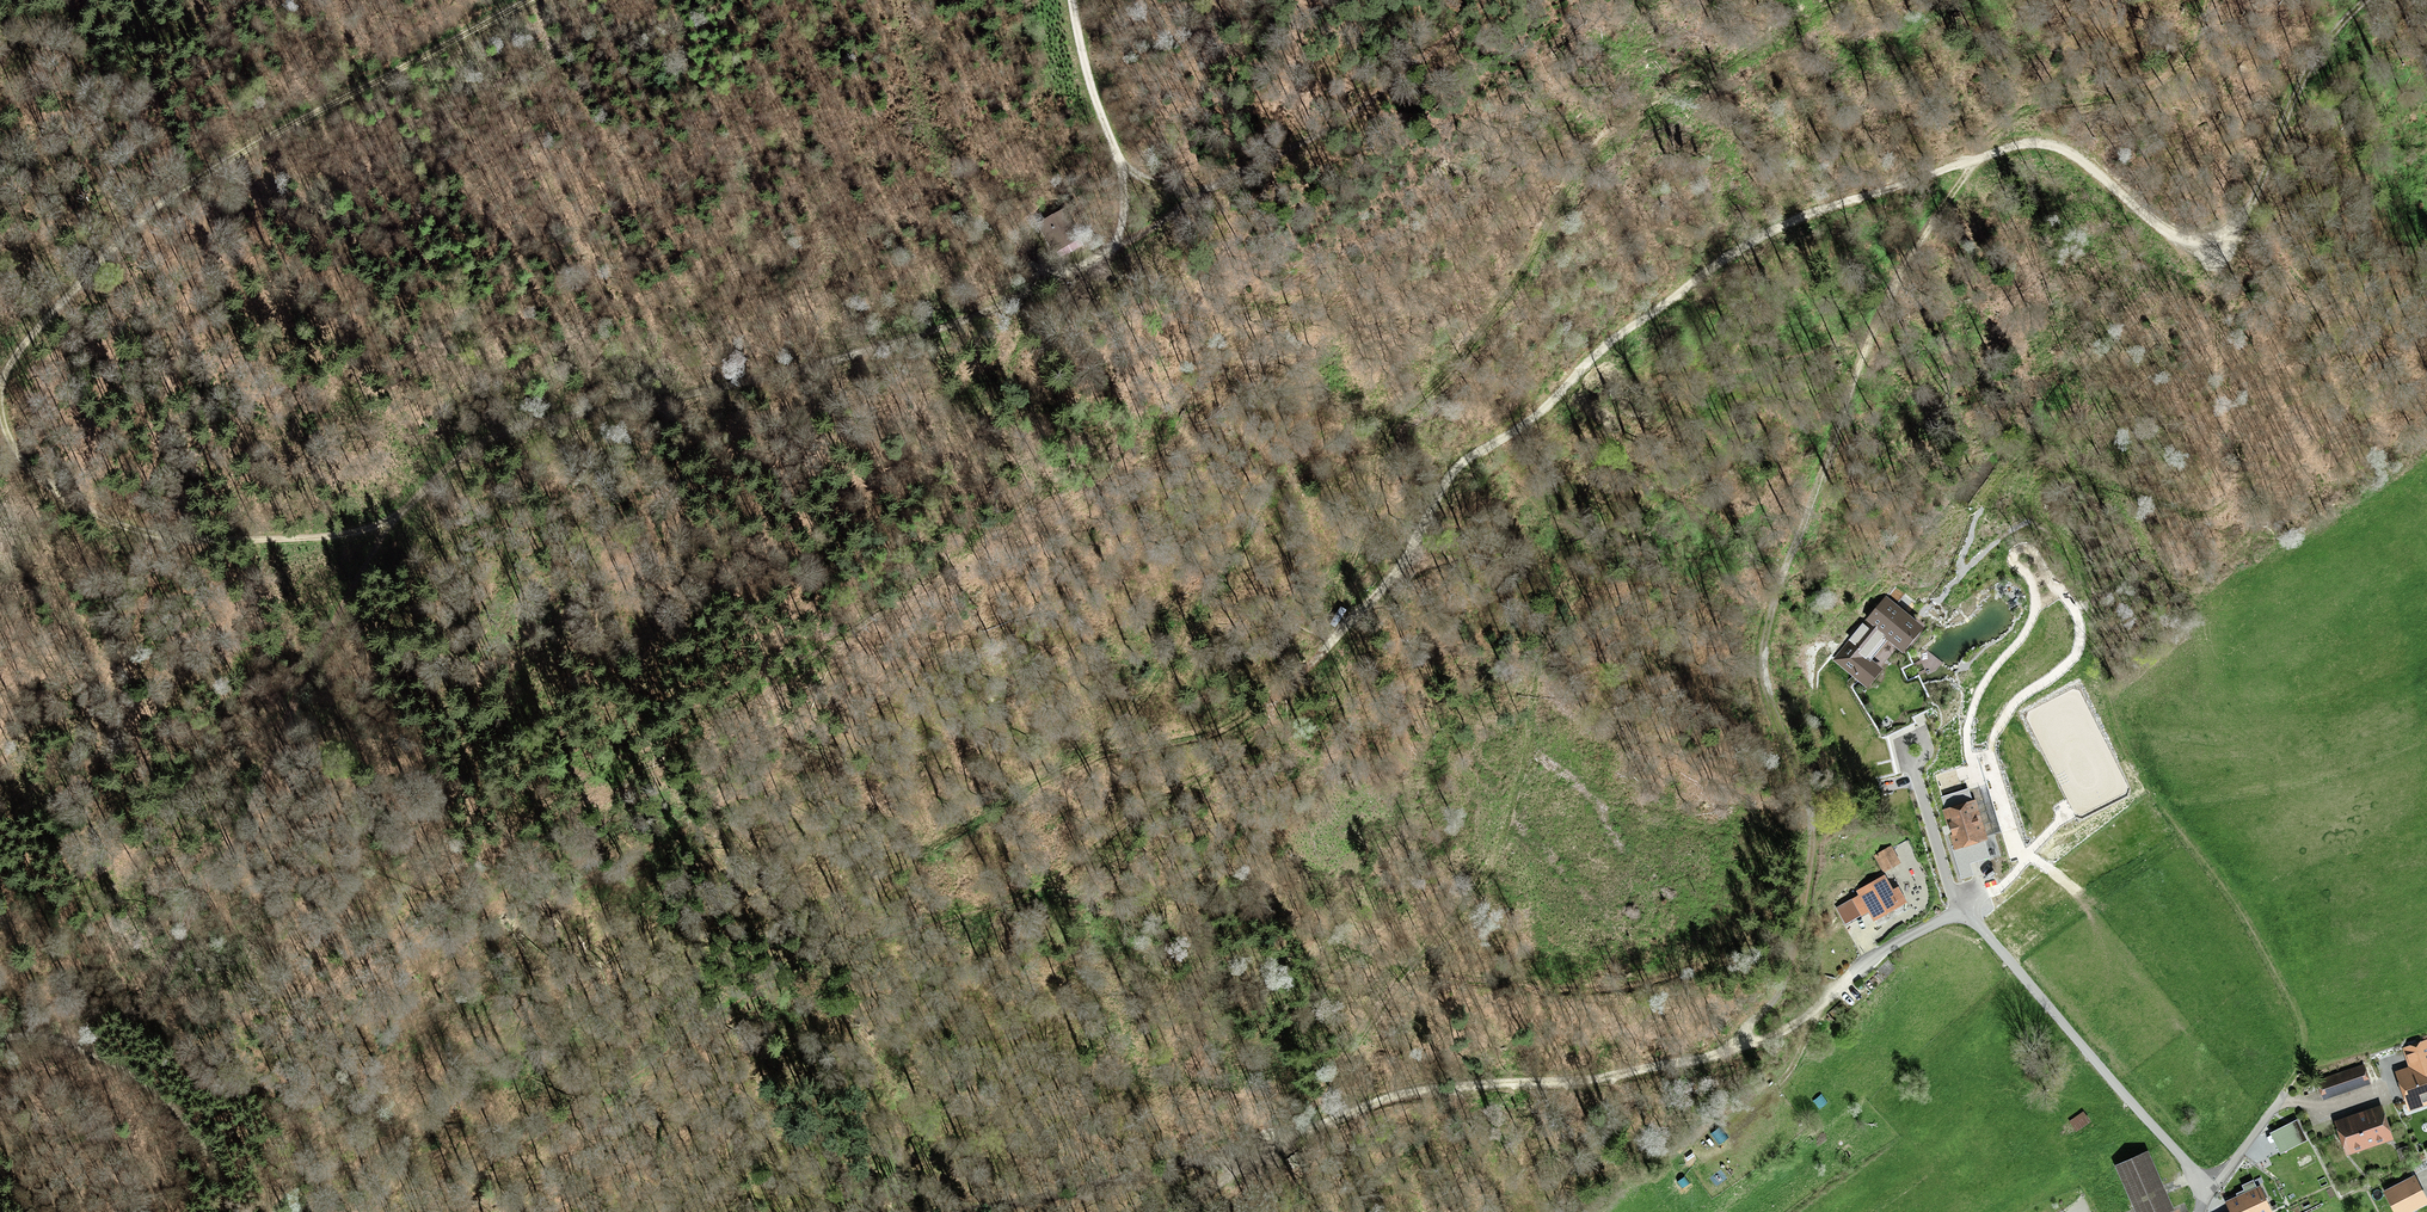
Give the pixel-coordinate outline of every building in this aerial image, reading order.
[(1067,208),(1036,225),(1053,255),(1083,239),(1067,208)] [(1375,580),(1368,574),(1358,587),(1365,593),(1375,580)] [(1924,626),(1885,594),(1831,660),(1867,689),(1884,669),(1872,659),(1887,640),(1903,652),(1924,626)] [(1968,799),(1944,806),(1956,847),(1982,839),(1976,823),(1979,822),(1976,810),(1972,811),(1968,799)] [(1875,856),(1884,872),(1899,864),(1890,848),(1875,856)] [(1858,893),(1835,906),(1847,926),(1869,913),(1874,919),(1906,900),(1888,870),(1856,889),(1858,893)] [(2401,1047),(2407,1065),(2394,1070),(2408,1110),(2412,1109),(2413,1112),(2426,1108),(2426,1038),(2401,1047)] [(2371,1083),(2364,1063),(2316,1079),(2323,1099),(2371,1083)] [(2381,1103),(2334,1120),(2346,1155),(2393,1139),(2381,1103)] [(2083,1110),(2069,1121),(2076,1130),(2090,1120),(2083,1110)] [(2307,1139),(2297,1118),(2270,1131),(2280,1152),(2307,1139)] [(2114,1163),(2136,1211),(2165,1211),(2174,1208),(2148,1149),(2114,1163)] [(2426,1202),(2426,1196),(2415,1173),(2383,1189),(2394,1211),(2418,1211),(2415,1208),(2426,1202)] [(2260,1185),(2256,1186),(2236,1195),(2224,1200),(2229,1211),(2272,1211),(2260,1185)]
